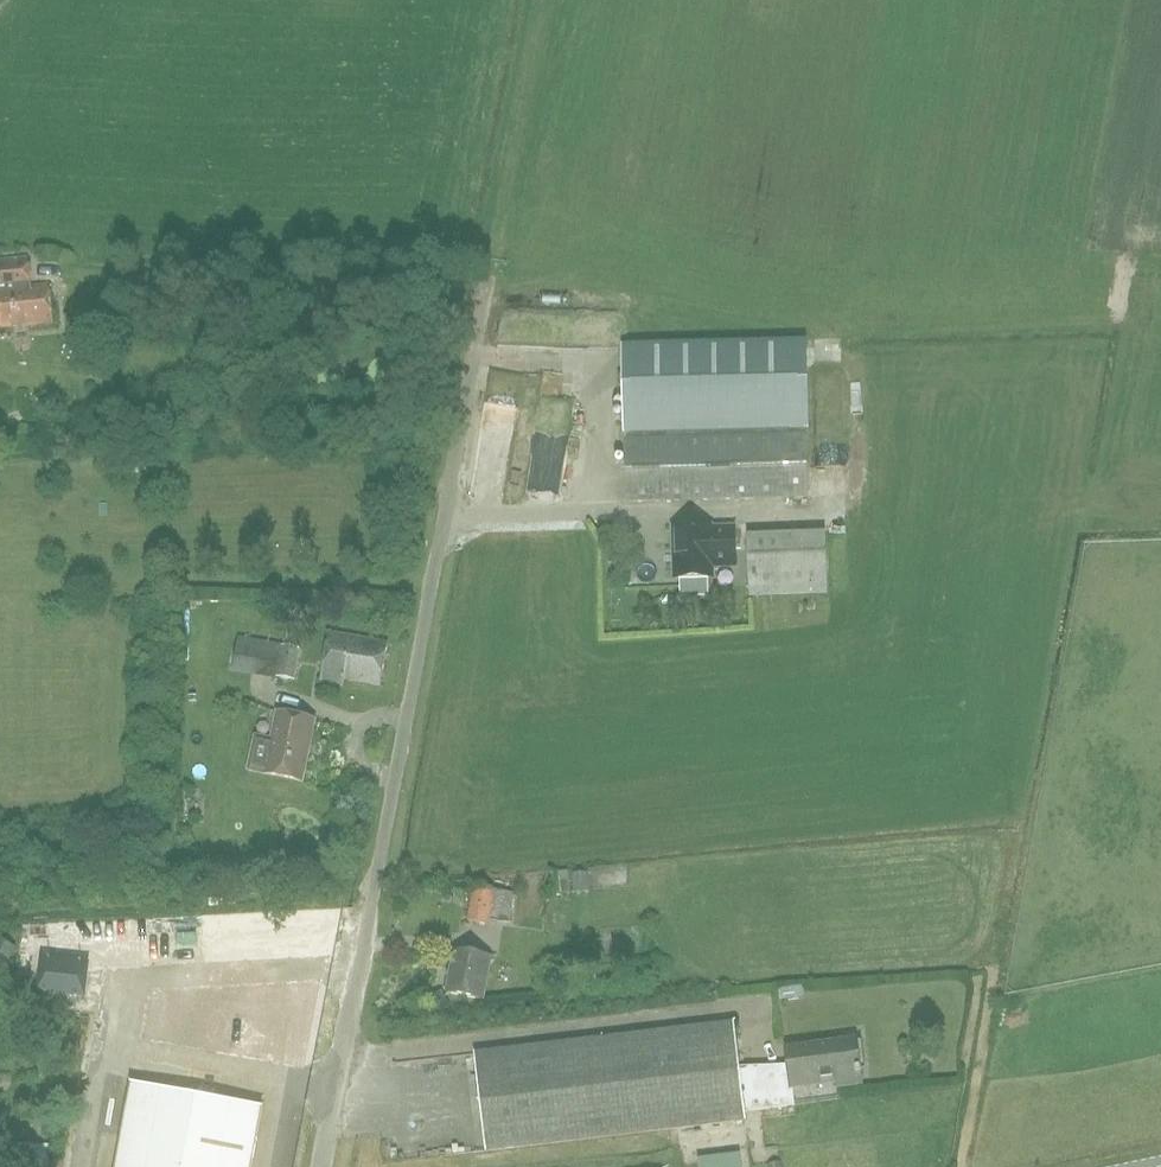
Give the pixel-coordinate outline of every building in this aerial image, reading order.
[(53,323),(49,285),(30,286),(27,258),(0,261),(0,328),(53,323)] [(523,412),(526,401),(497,394),(494,405),(523,412)] [(540,492),(570,495),(578,407),(548,404),(540,492)] [(804,435),(782,436),(624,441),(626,503),(757,499),(784,498),(807,499),(806,476),(804,435)] [(733,525),(672,527),(674,580),(712,578),(711,566),(735,566),(733,525)] [(750,597),(827,594),(825,531),(747,535),(750,597)] [(379,686),(387,643),(329,632),(320,682),(342,686),(343,679),(379,686)] [(233,671),(276,678),(295,681),(300,650),(280,646),(237,640),(233,671)] [(247,770),(266,774),(300,781),(312,720),(279,713),(273,739),(254,735),(247,770)] [(553,894),(570,892),(567,871),(551,873),(553,894)] [(572,873),(574,892),(590,891),(588,872),(572,873)] [(509,921),(514,893),(474,885),(467,921),(489,925),(490,918),(509,921)] [(224,928),(166,930),(168,966),(225,964),(224,928)] [(483,999),(490,956),(454,950),(447,993),(483,999)] [(92,963),(48,959),(44,995),(88,1000),(92,963)] [(803,987),(780,990),(781,1000),(804,998),(803,987)] [(279,1055),(283,1023),(266,1021),(261,1052),(279,1055)] [(794,1106),(793,1092),(743,1098),(734,1021),(474,1052),(486,1150),(746,1119),(745,1112),(794,1106)] [(836,1086),(862,1083),(856,1040),(786,1048),(791,1086),(811,1084),(811,1079),(835,1076),(836,1086)] [(262,1108),(131,1083),(115,1166),(251,1166),(262,1108)]
